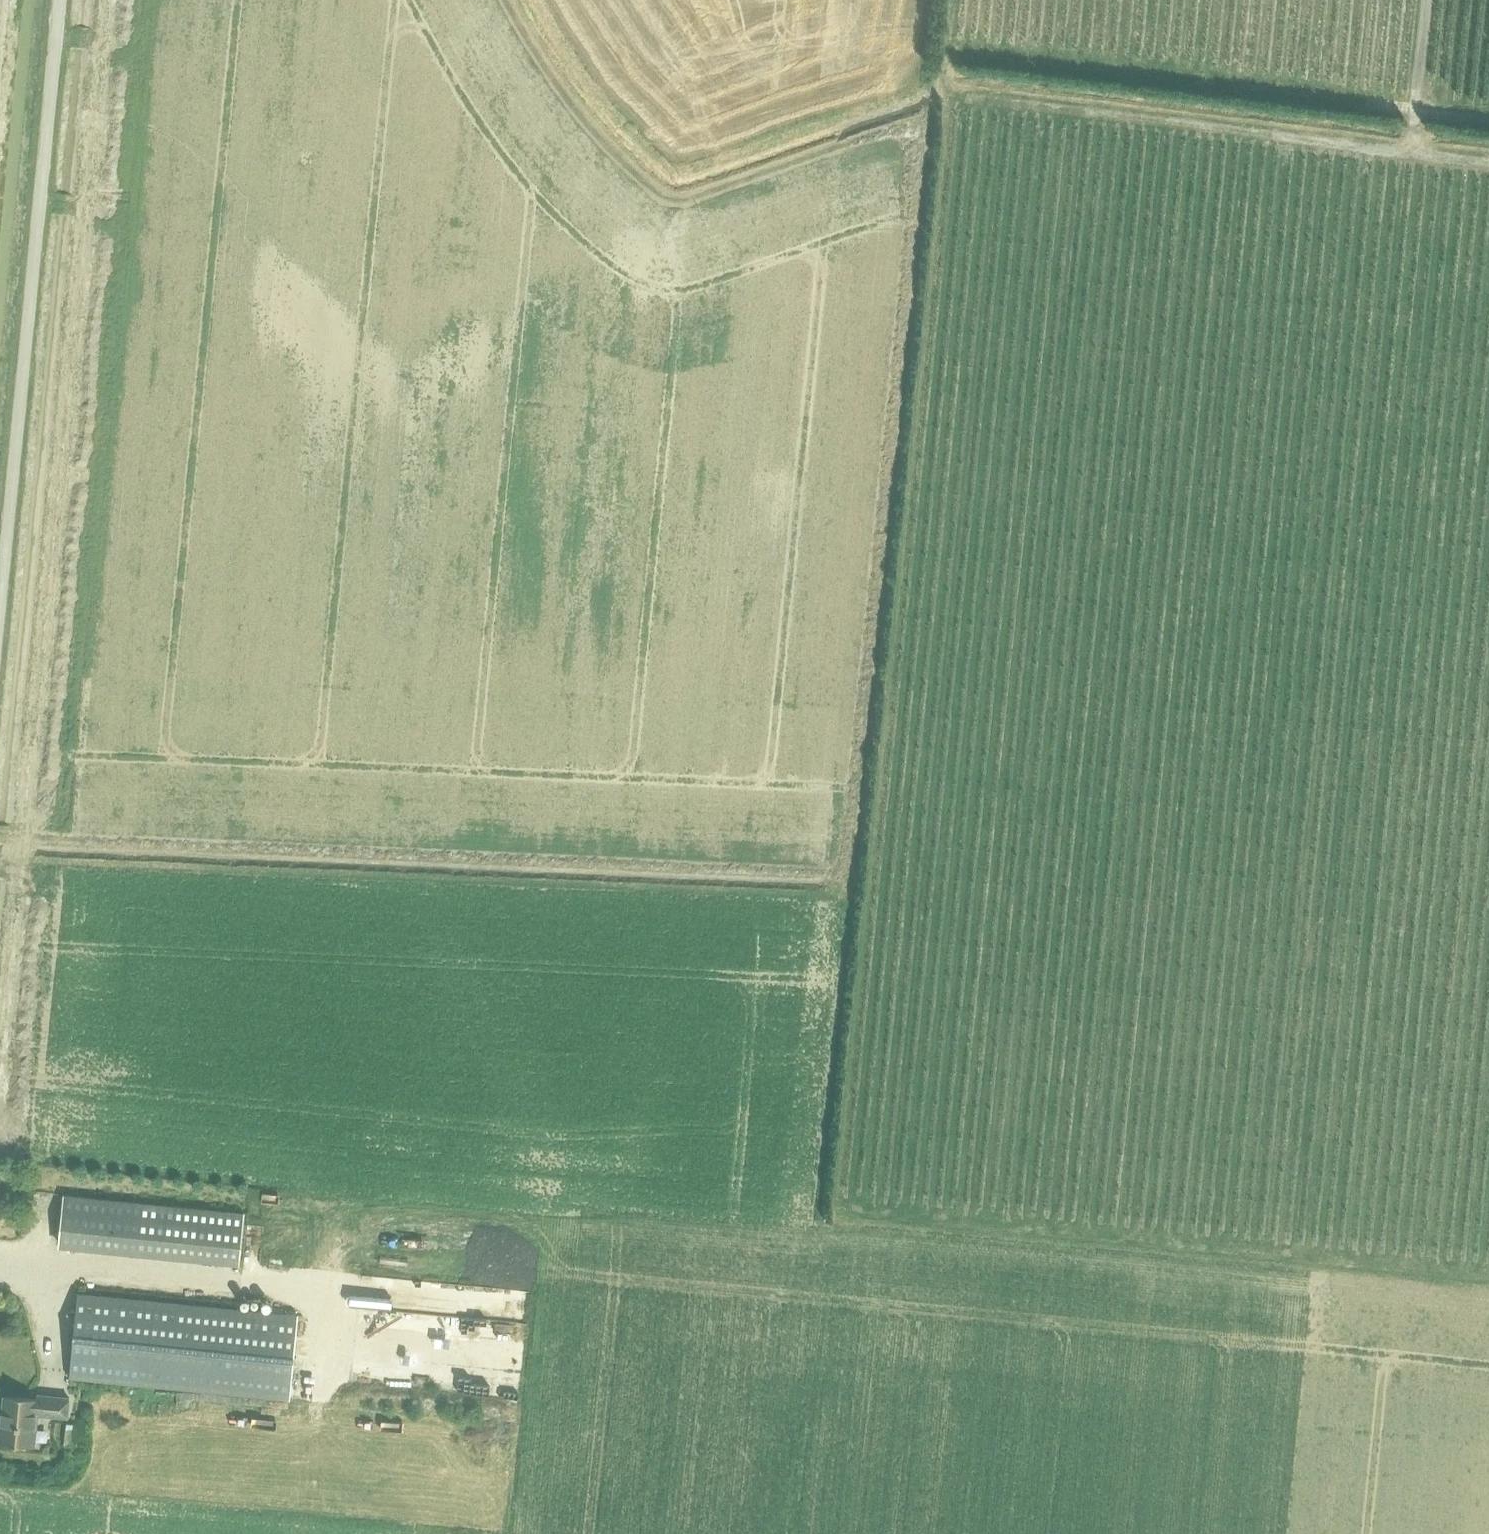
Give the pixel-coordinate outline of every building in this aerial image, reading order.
[(64,1195),(59,1243),(240,1261),(245,1213),(64,1195)] [(416,1299),(417,1278),(369,1278),(369,1299),(416,1299)] [(78,1293),(70,1378),(100,1381),(290,1400),(299,1315),(78,1293)] [(454,1344),(453,1352),(504,1360),(505,1351),(454,1344)] [(5,1396),(2,1423),(0,1423),(0,1443),(35,1447),(38,1415),(68,1418),(70,1398),(57,1397),(56,1401),(5,1396)] [(66,1424),(63,1444),(73,1446),(75,1425),(66,1424)]
